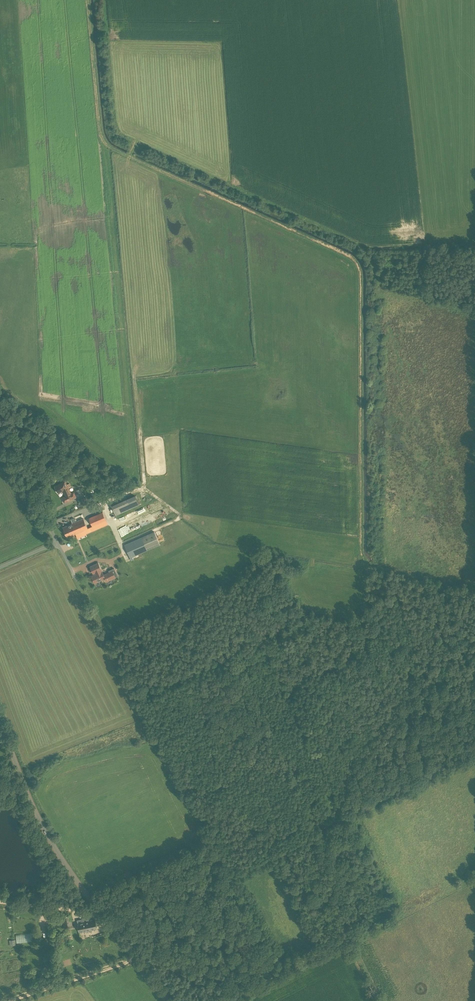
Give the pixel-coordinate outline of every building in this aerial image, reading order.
[(71,493),(65,481),(55,485),(59,493),(63,490),(66,496),(62,498),(64,503),(76,497),(74,492),(71,493)] [(81,506),(88,503),(85,496),(77,500),(81,506)] [(108,523),(106,520),(103,512),(89,518),(92,525),(88,527),(84,518),(76,522),(74,517),(71,519),(73,523),(63,527),(67,537),(76,533),(78,537),(80,536),(87,552),(116,539),(113,532),(108,523)] [(131,561),(134,560),(133,557),(160,545),(155,531),(124,544),(131,561)] [(98,563),(90,566),(92,572),(96,570),(98,573),(91,576),(95,583),(105,578),(106,582),(116,577),(118,576),(114,568),(111,569),(112,570),(103,574),(102,571),(100,571),(100,570),(101,569),(98,563)] [(64,928),(73,926),(71,914),(62,916),(64,928)] [(89,920),(88,917),(77,920),(78,922),(79,932),(97,928),(95,919),(89,920)] [(62,943),(72,940),(70,932),(60,934),(62,943)]
